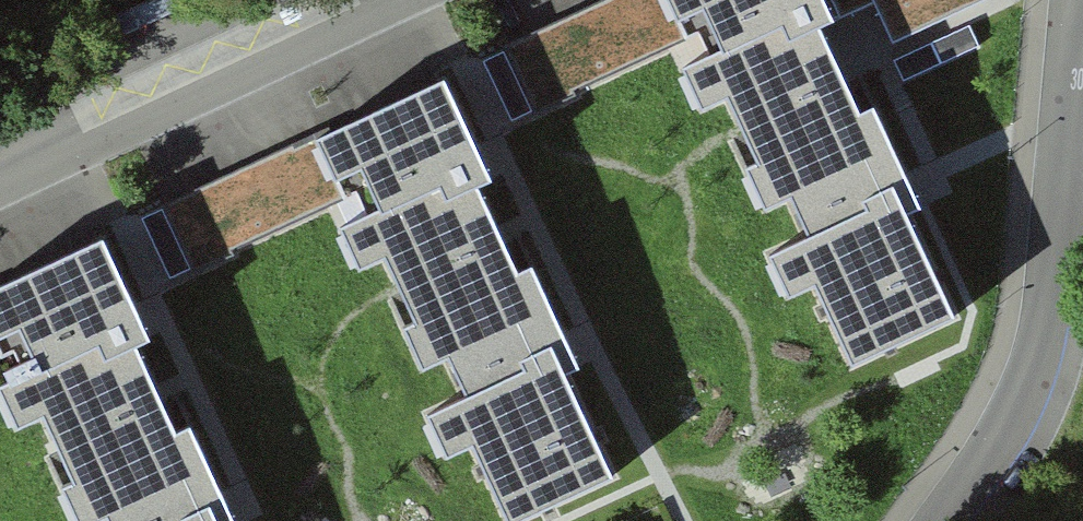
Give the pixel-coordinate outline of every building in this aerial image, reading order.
[(507,48),(538,115),(700,41),(682,0),(614,0),(507,48)] [(698,16),(715,9),(735,55),(714,65),(727,94),(739,88),(807,239),(792,245),(808,283),(828,274),(867,360),(968,315),(922,213),(933,208),(888,108),(873,115),(836,34),(852,27),(840,0),(691,0),(698,16)] [(895,43),(985,0),(874,0),(895,43)] [(453,86),(345,137),(383,215),(367,222),(382,253),(395,250),(465,401),(449,409),(465,444),(486,435),(525,519),(620,474),(573,373),(586,367),(541,272),(526,279),(482,186),(497,178),(453,86)] [(332,134),(161,208),(189,273),(359,199),(332,134)] [(0,286),(0,296),(30,361),(7,371),(28,415),(53,404),(107,520),(245,520),(199,423),(188,429),(147,340),(159,335),(113,234),(0,286)] [(11,360),(0,336),(0,365),(11,360)]
